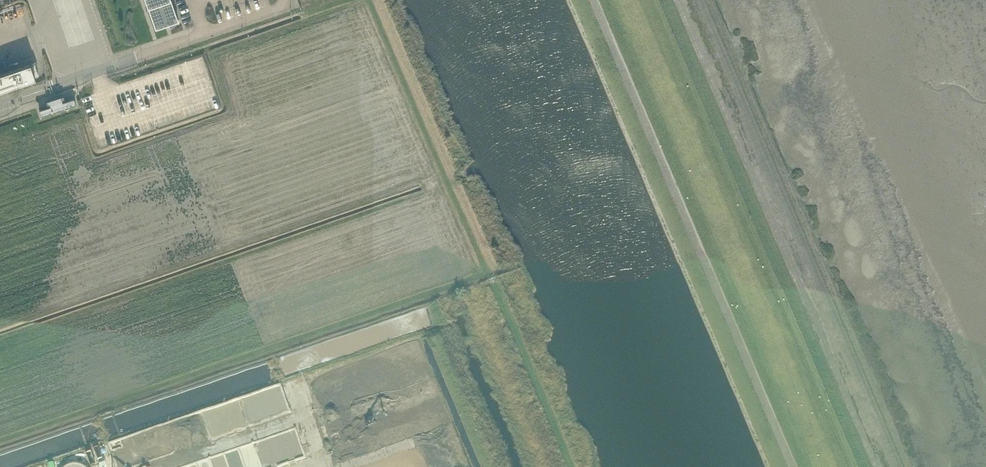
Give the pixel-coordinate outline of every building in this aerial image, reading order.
[(156,28),(179,21),(172,0),(146,0),(156,28)] [(7,73),(44,64),(42,58),(6,66),(7,73)] [(9,84),(4,71),(0,72),(0,87),(9,84)] [(157,76),(136,82),(137,87),(143,86),(145,90),(160,86),(157,76)] [(61,95),(49,99),(49,100),(47,101),(48,106),(40,109),(42,115),(76,103),(74,97),(65,100),(64,95),(61,96),(61,95)]
